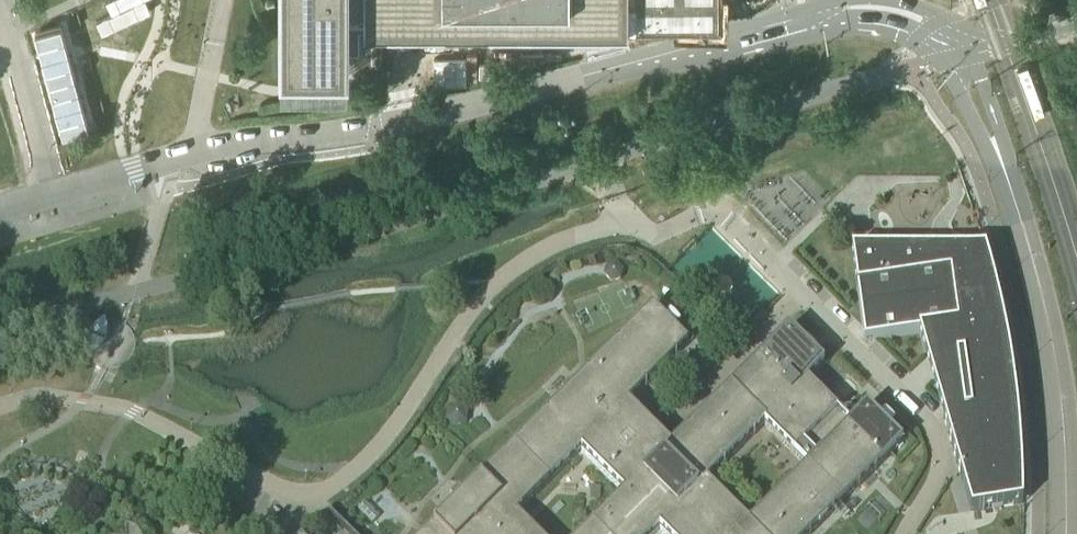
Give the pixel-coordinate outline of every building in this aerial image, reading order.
[(279,63),(290,63),(325,63),(346,63),(348,63),(348,56),(348,45),(361,45),(361,22),(364,22),(364,25),(365,25),(370,26),(391,26),(396,26),(421,26),(425,26),(449,26),(454,26),(479,26),(482,26),(508,26),(512,26),(537,26),(541,26),(566,26),(570,26),(595,26),(599,26),(623,26),(627,26),(627,22),(627,0),(279,0),(279,63)] [(919,334),(926,357),(971,512),(1022,505),(1022,488),(1022,475),(1021,458),(1020,441),(1019,426),(1017,407),(1014,388),(1011,367),(1008,350),(1005,333),(1002,316),(999,305),(995,287),(983,243),(851,250),(856,289),(864,342),(876,340),(919,334)] [(616,263),(607,265),(605,270),(604,274),(611,281),(620,279),(623,270),(616,263)] [(822,523),(827,518),(837,508),(840,505),(845,500),(851,494),(875,470),(902,444),(903,443),(890,430),(882,422),(879,419),(866,406),(864,408),(858,414),(851,422),(850,423),(844,417),(839,413),(838,411),(808,381),(824,365),(815,356),(811,352),(807,347),(801,341),(789,328),(788,329),(758,359),(754,363),(748,369),(730,386),(671,445),(666,441),(636,411),(629,404),(634,398),(688,344),(687,343),(675,330),(670,326),(665,320),(664,320),(652,308),(594,365),(580,379),(577,377),(554,400),(557,403),(484,476),(468,491),(466,488),(443,511),(445,514),(425,533),(536,533),(517,515),(581,451),(623,493),(582,533),(655,533),(659,529),(664,533),(811,533),(822,523)] [(528,315),(528,320),(533,323),(537,320),(537,315),(533,312),(528,315)] [(100,350),(102,348),(104,345),(105,343),(105,342),(106,339),(107,337),(107,334),(107,331),(106,328),(105,326),(104,324),(102,325),(99,326),(97,328),(95,329),(93,332),(91,334),(90,336),(89,339),(88,342),(88,344),(88,347),(89,350),(89,353),(91,355),(93,355),(96,353),(98,352),(100,350)] [(358,510),(372,524),(379,516),(365,503),(358,510)]
